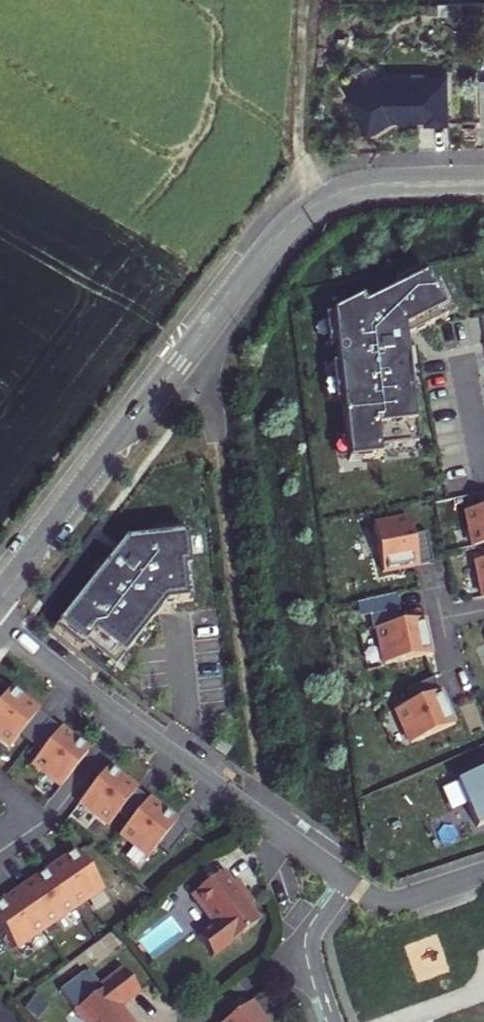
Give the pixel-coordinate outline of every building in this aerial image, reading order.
[(462,14),(483,15),(483,2),(462,2),(462,14)] [(387,68),(354,88),(375,124),(400,111),(435,111),(435,113),(456,112),(455,66),(387,68)] [(356,410),(363,472),(394,468),(393,460),(431,456),(420,349),(462,328),(439,280),(347,324),(352,374),(346,375),(350,411),(356,410)] [(447,296),(462,328),(470,325),(455,293),(447,296)] [(343,360),(351,359),(347,324),(339,325),(343,360)] [(422,364),(426,404),(433,403),(429,363),(422,364)] [(338,376),(342,412),(350,411),(346,375),(338,376)] [(352,469),(362,467),(360,445),(350,446),(352,469)] [(412,536),(409,520),(373,527),(382,573),(432,563),(426,534),(412,536)] [(83,647),(113,671),(166,609),(191,604),(183,537),(128,543),(116,560),(112,556),(52,632),(78,653),(83,647)] [(395,659),(441,650),(435,614),(413,618),(411,604),(381,610),(384,625),(389,624),(395,659)] [(33,740),(52,716),(12,685),(0,700),(0,732),(13,743),(22,731),(33,740)] [(412,718),(427,752),(470,733),(450,686),(422,698),(428,711),(412,718)] [(52,716),(33,740),(44,748),(34,760),(64,783),(92,748),(52,716)] [(253,752),(238,741),(232,750),(247,760),(253,752)] [(469,833),(483,827),(483,759),(477,762),(481,774),(449,787),(469,833)] [(130,770),(102,805),(131,828),(140,816),(151,825),(170,802),(130,770)] [(151,825),(142,837),(170,860),(179,848),(190,857),(209,834),(170,802),(151,825)] [(66,875),(91,911),(120,891),(95,855),(66,875)] [(191,893),(228,942),(259,919),(242,895),(246,892),(237,878),(232,881),(223,869),(191,893)] [(38,894),(63,931),(91,911),(66,875),(38,894)] [(38,894),(8,914),(33,951),(63,931),(38,894)] [(141,1018),(163,1002),(147,980),(123,998),(125,1001),(121,1005),(107,984),(81,1002),(95,1021),(144,1021),(141,1018)] [(0,987),(0,1021),(27,1021),(0,987)] [(268,1020),(254,1000),(224,1021),(225,1021),(267,1021),(268,1020)]
